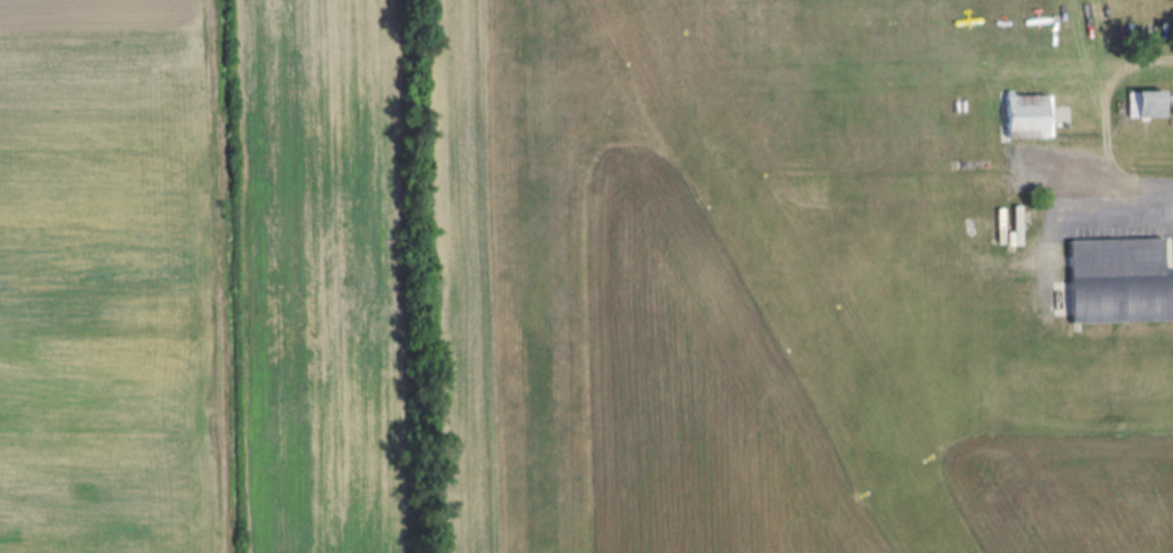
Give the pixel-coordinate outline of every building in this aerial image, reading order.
[(1127,91),(1128,117),(1163,116),(1162,90),(1127,91)] [(1005,95),(1006,138),(1046,137),(1045,94),(1005,95)] [(1007,244),(1021,244),(1020,215),(1013,215),(1014,232),(1007,232),(1007,244)] [(1069,322),(1172,319),(1172,269),(1162,270),(1161,237),(1068,239),(1069,322)]
